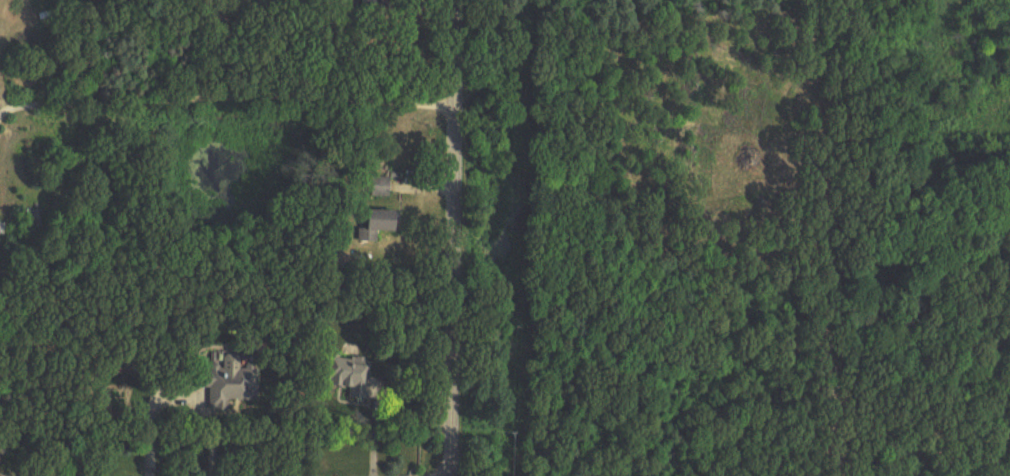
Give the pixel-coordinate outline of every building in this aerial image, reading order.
[(364,10),(384,10),(384,0),(364,0),(364,10)] [(373,197),(390,197),(390,179),(373,179),(373,197)] [(401,212),(361,210),(360,243),(379,243),(379,232),(400,233),(401,212)] [(204,389),(210,389),(209,412),(237,413),(238,402),(255,402),(255,370),(242,370),(242,357),(225,357),(224,364),(205,364),(204,389)] [(333,357),(330,387),(368,391),(371,360),(333,357)]
